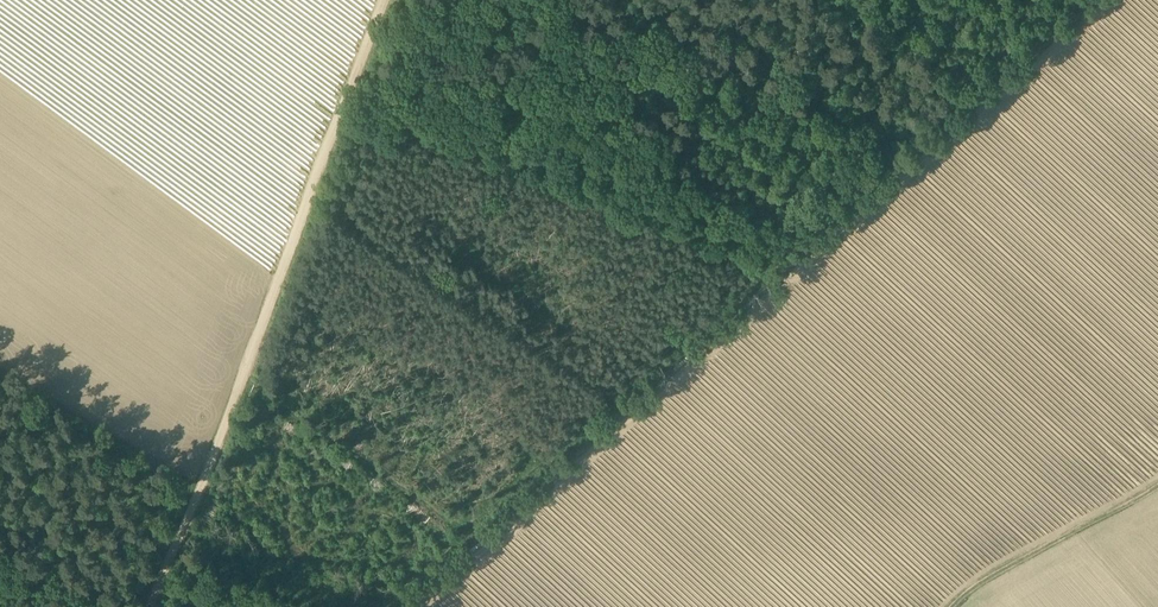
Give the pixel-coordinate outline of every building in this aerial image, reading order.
[(339,462),(348,466),(351,459),(342,455),(339,462)]
